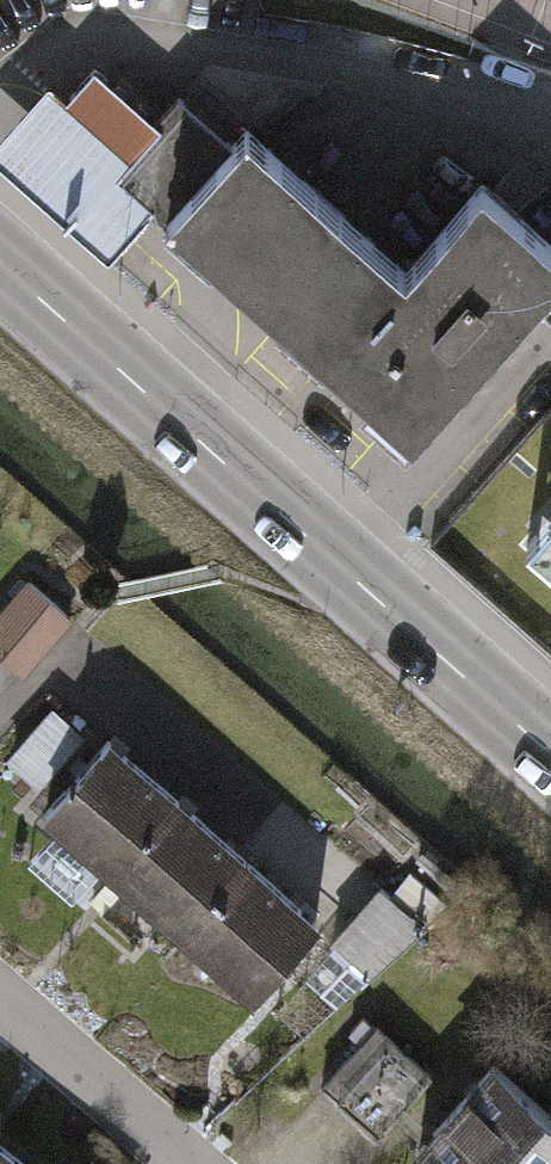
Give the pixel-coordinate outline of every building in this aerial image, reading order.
[(96,65),(67,97),(50,82),(8,128),(0,138),(0,169),(109,266),(135,236),(156,213),(115,177),(162,124),(96,65)] [(316,355),(405,255),(249,117),(230,138),(185,98),(162,124),(115,177),(156,213),(316,355)] [(316,355),(411,441),(550,284),(550,229),(482,168),(405,255),(316,355)] [(532,543),(550,560),(550,522),(532,543)] [(31,662),(75,607),(41,580),(0,632),(0,638),(31,662)] [(56,776),(95,719),(61,696),(22,753),(56,776)] [(43,815),(116,874),(182,791),(110,733),(43,815)] [(116,874),(188,932),(255,850),(182,791),(116,874)] [(188,932),(261,991),(327,908),(255,850),(188,932)] [(368,985),(420,929),(376,888),(324,943),(368,985)] [(433,1076),(383,1031),(320,1102),(370,1146),(433,1076)] [(487,1050),(404,1143),(427,1163),(550,1163),(550,1106),(487,1050)] [(0,1125),(0,1163),(50,1163),(0,1125)]
